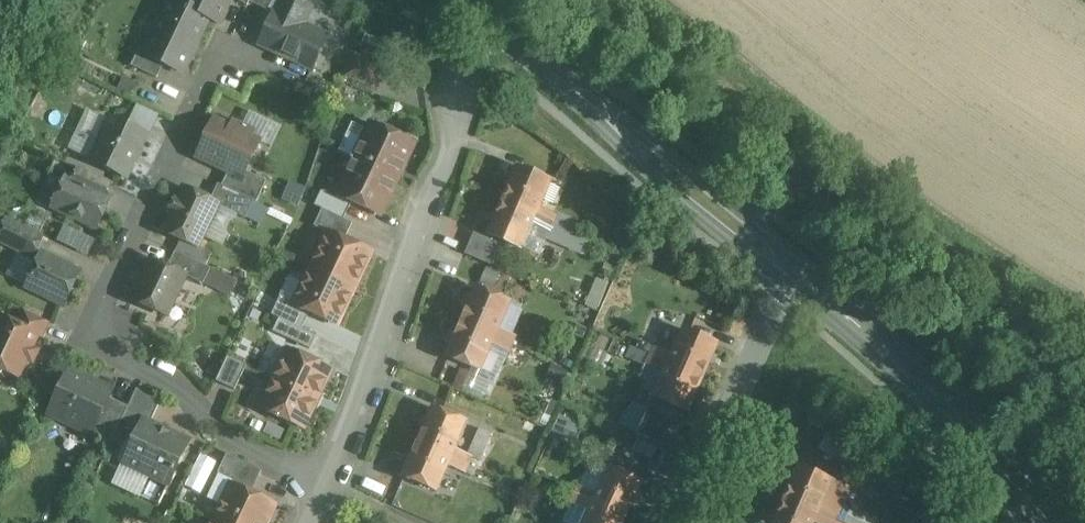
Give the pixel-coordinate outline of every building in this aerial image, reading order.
[(208,18),(171,0),(145,53),(144,55),(163,64),(182,72),(208,18)] [(182,3),(176,0),(171,0),(208,18),(218,23),(229,0),(183,0),(182,3)] [(249,1),(268,10),(273,0),(250,0),(249,1)] [(301,24),(310,7),(296,0),(282,0),(276,13),(274,12),(267,27),(269,28),(262,43),(312,68),(327,37),(301,24)] [(163,64),(144,55),(145,53),(138,50),(131,65),(157,78),(163,64)] [(383,63),(352,53),(344,77),(375,87),(383,63)] [(145,134),(112,118),(92,160),(125,176),(145,134)] [(254,133),(232,122),(229,127),(214,119),(197,156),(228,171),(242,178),(246,171),(260,141),(252,137),(254,133)] [(414,143),(371,122),(354,158),(397,179),(414,143)] [(397,179),(354,158),(336,194),(352,201),(380,214),(397,179)] [(112,184),(78,168),(72,180),(73,180),(73,181),(84,186),(83,188),(104,198),(107,197),(112,184)] [(266,181),(246,171),(242,178),(228,171),(221,185),(253,200),(253,201),(256,202),(266,181)] [(553,182),(525,171),(516,172),(506,202),(555,223),(558,215),(542,209),(553,182)] [(84,186),(73,181),(73,180),(72,180),(66,177),(57,196),(54,197),(54,198),(55,198),(52,203),(55,210),(60,212),(60,213),(63,212),(96,227),(107,205),(106,204),(103,198),(104,198),(83,188),(84,186)] [(221,185),(218,183),(210,200),(218,204),(217,205),(245,218),(253,201),(253,200),(221,185)] [(210,200),(183,188),(178,199),(176,199),(169,212),(171,213),(163,229),(198,246),(217,205),(218,204),(210,200)] [(335,197),(321,190),(314,205),(322,209),(343,219),(352,201),(336,194),(335,197)] [(253,202),(248,217),(263,223),(269,207),(253,202)] [(555,223),(506,202),(494,235),(528,248),(536,226),(547,231),(551,232),(555,223)] [(343,219),(322,209),(313,226),(327,232),(344,240),(352,223),(343,219)] [(6,219),(0,232),(0,242),(32,257),(42,236),(6,219)] [(586,237),(555,223),(551,232),(547,231),(544,238),(579,253),(586,237)] [(344,240),(327,232),(310,268),(354,288),(371,253),(344,240)] [(211,267),(175,251),(168,266),(186,274),(185,275),(203,283),(203,282),(211,268),(211,267)] [(80,271),(41,253),(26,286),(64,304),(80,271)] [(168,266),(152,258),(133,298),(167,314),(185,275),(186,274),(168,266)] [(211,267),(211,268),(203,282),(217,289),(224,275),(211,267)] [(354,288),(310,268),(294,302),(293,303),(310,311),(337,324),(354,288)] [(517,306),(476,289),(462,322),(515,345),(519,336),(507,330),(517,306)] [(294,302),(280,296),(271,314),(279,318),(301,328),(310,311),(293,303),(294,302)] [(49,322),(20,309),(14,322),(38,333),(38,334),(43,337),(49,322)] [(0,315),(0,372),(1,372),(2,368),(18,376),(38,334),(38,333),(14,322),(0,315)] [(301,328),(279,318),(272,331),(310,349),(316,335),(301,328)] [(515,345),(462,322),(449,355),(489,372),(500,346),(513,351),(515,345)] [(708,343),(689,334),(677,358),(662,351),(658,358),(704,378),(719,346),(720,344),(719,342),(717,340),(715,339),(713,338),(711,339),(709,341),(708,343)] [(331,370),(287,349),(274,378),(317,399),(331,370)] [(246,365),(227,356),(216,380),(234,389),(246,365)] [(704,378),(658,358),(654,366),(670,374),(659,398),(688,412),(704,378)] [(111,390),(71,371),(60,395),(54,398),(48,409),(51,415),(61,420),(64,419),(91,432),(108,396),(111,390)] [(317,399),(274,378),(260,407),(303,427),(317,399)] [(161,400),(136,388),(129,404),(128,406),(124,415),(121,420),(139,428),(143,419),(150,422),(161,400)] [(128,406),(108,396),(91,432),(111,441),(121,420),(124,415),(128,406)] [(469,422),(436,408),(420,443),(470,465),(473,457),(467,453),(457,449),(469,422)] [(165,424),(159,427),(150,422),(143,419),(139,428),(123,462),(168,484),(189,441),(167,431),(165,424)] [(492,433),(478,427),(467,453),(473,457),(470,465),(476,467),(492,433)] [(470,465),(420,443),(406,475),(439,490),(450,465),(467,472),(470,465)] [(261,470),(226,453),(217,473),(233,480),(231,484),(250,493),(261,470)] [(476,467),(470,465),(467,472),(473,474),(476,467)] [(641,482),(607,468),(596,493),(593,501),(626,516),(641,482)] [(799,469),(785,501),(835,522),(839,516),(821,508),(831,483),(799,469)] [(231,484),(213,520),(220,522),(265,522),(274,505),(250,493),(231,484)] [(596,493),(578,486),(575,494),(593,501),(596,493)] [(593,501),(575,494),(572,501),(589,509),(593,501)] [(572,501),(563,521),(568,522),(583,522),(589,509),(572,501)] [(593,501),(589,509),(583,522),(623,522),(626,516),(593,501)] [(785,501),(776,522),(835,522),(785,501)]
